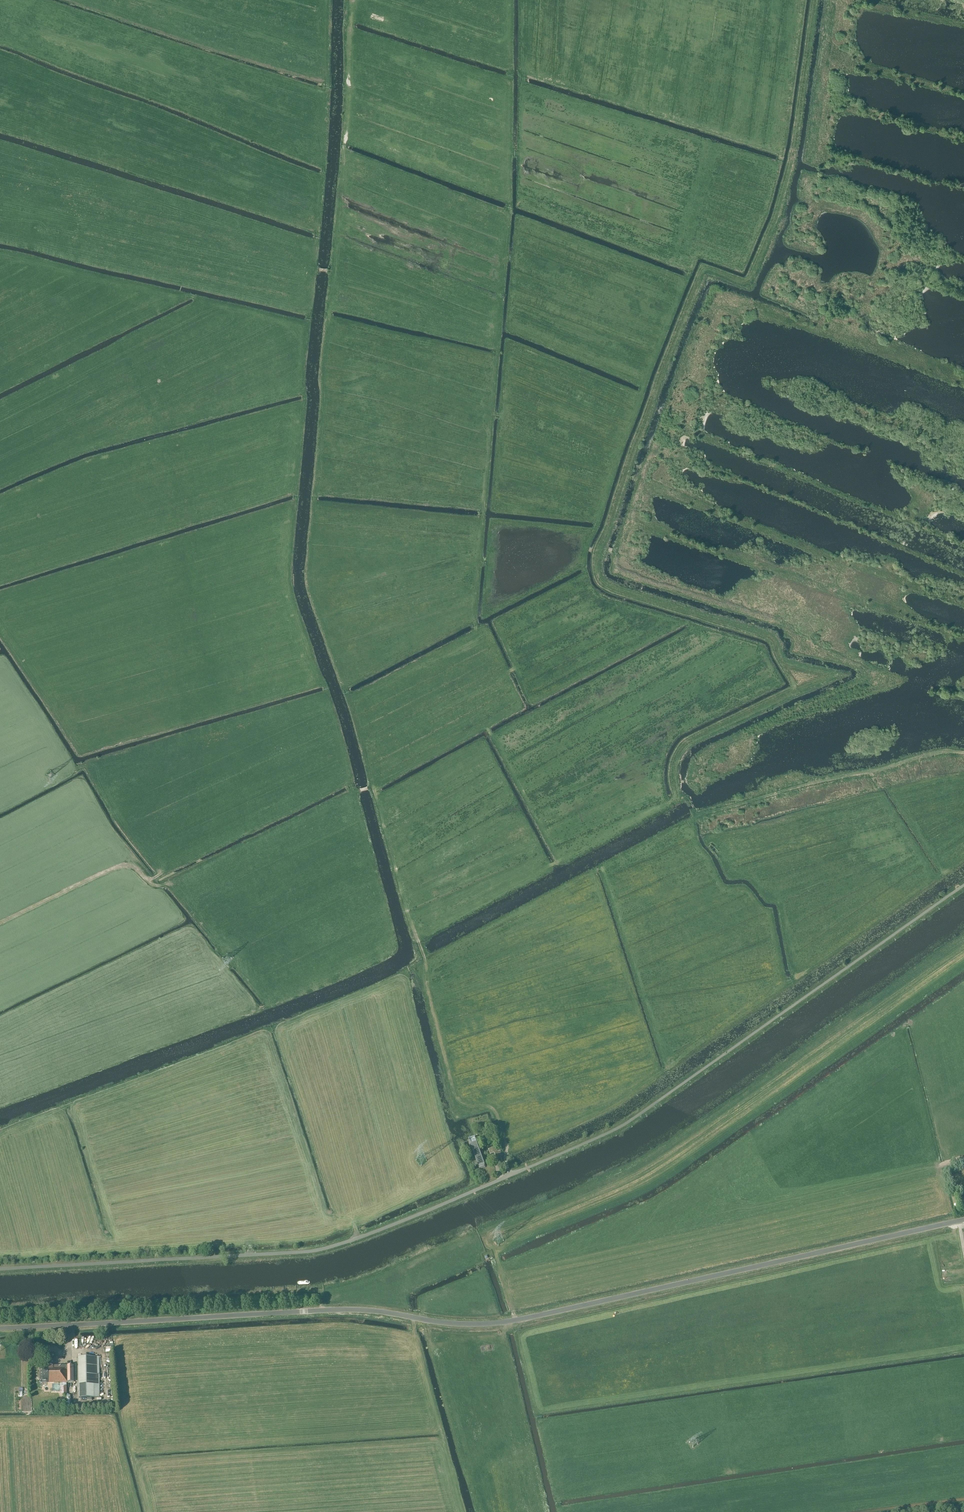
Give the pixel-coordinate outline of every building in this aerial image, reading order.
[(485,1168),(476,1142),(470,1144),(479,1170),(485,1168)] [(100,1397),(99,1357),(93,1357),(78,1357),(78,1398),(100,1397)] [(60,1383),(66,1382),(67,1382),(67,1366),(67,1365),(49,1365),(49,1366),(45,1366),(46,1383),(60,1383)]
